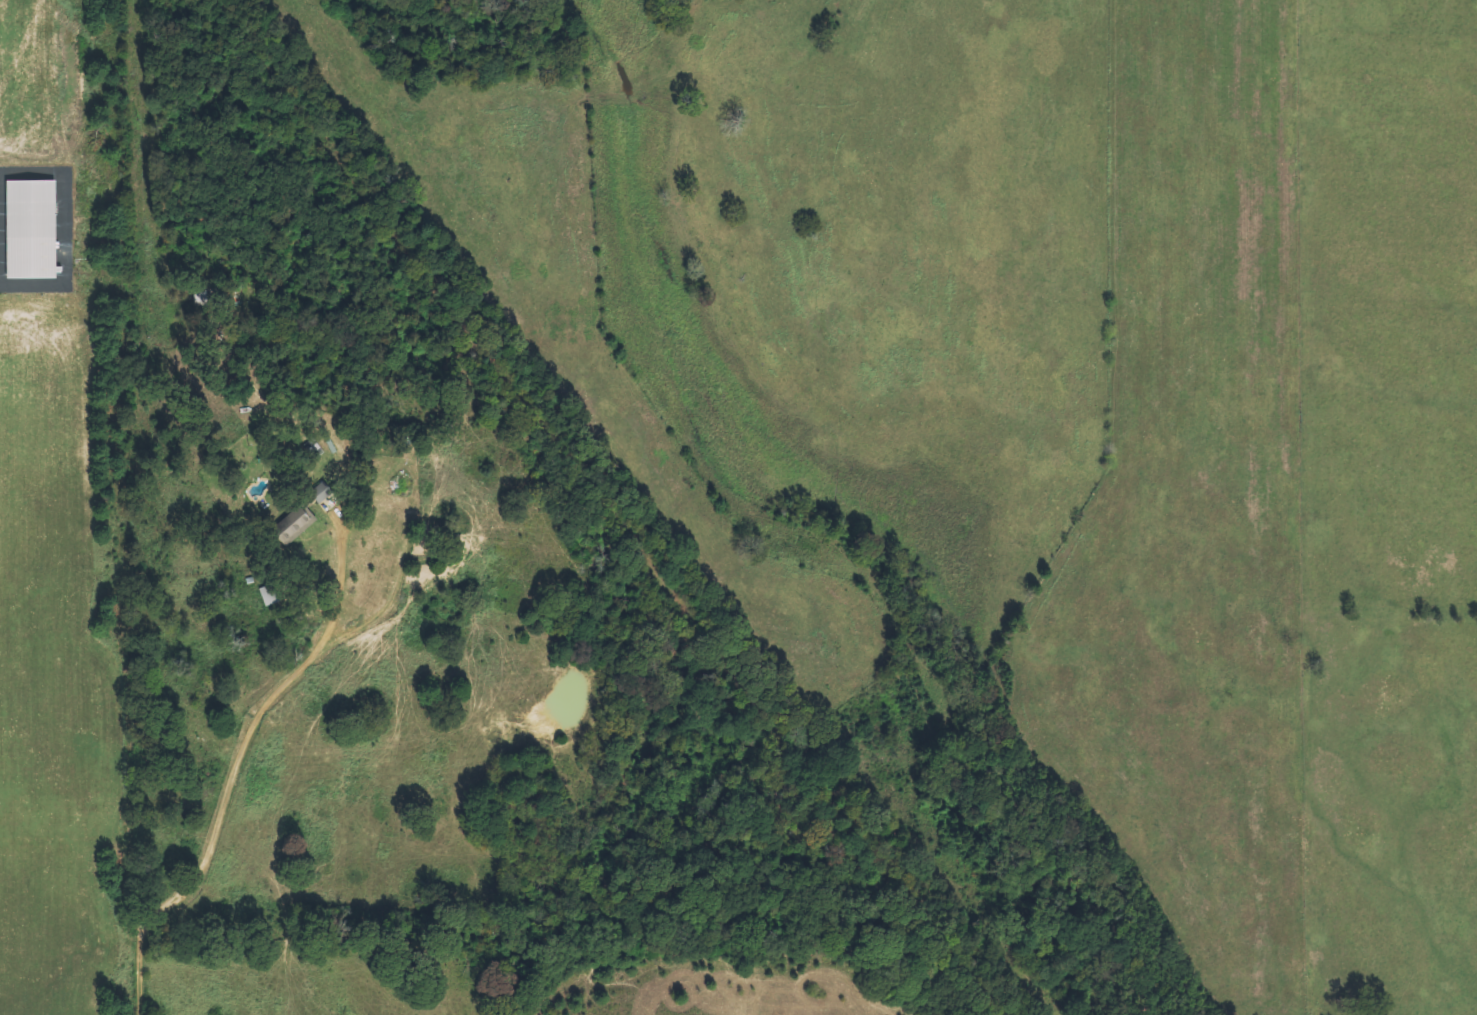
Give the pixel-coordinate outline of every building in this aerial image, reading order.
[(58,181),(8,180),(7,278),(60,278),(60,267),(58,267),(58,181)] [(322,503),(335,492),(325,481),(312,492),(322,503)] [(290,516),(296,524),(282,535),(290,547),(318,526),(303,506),(290,516)]
